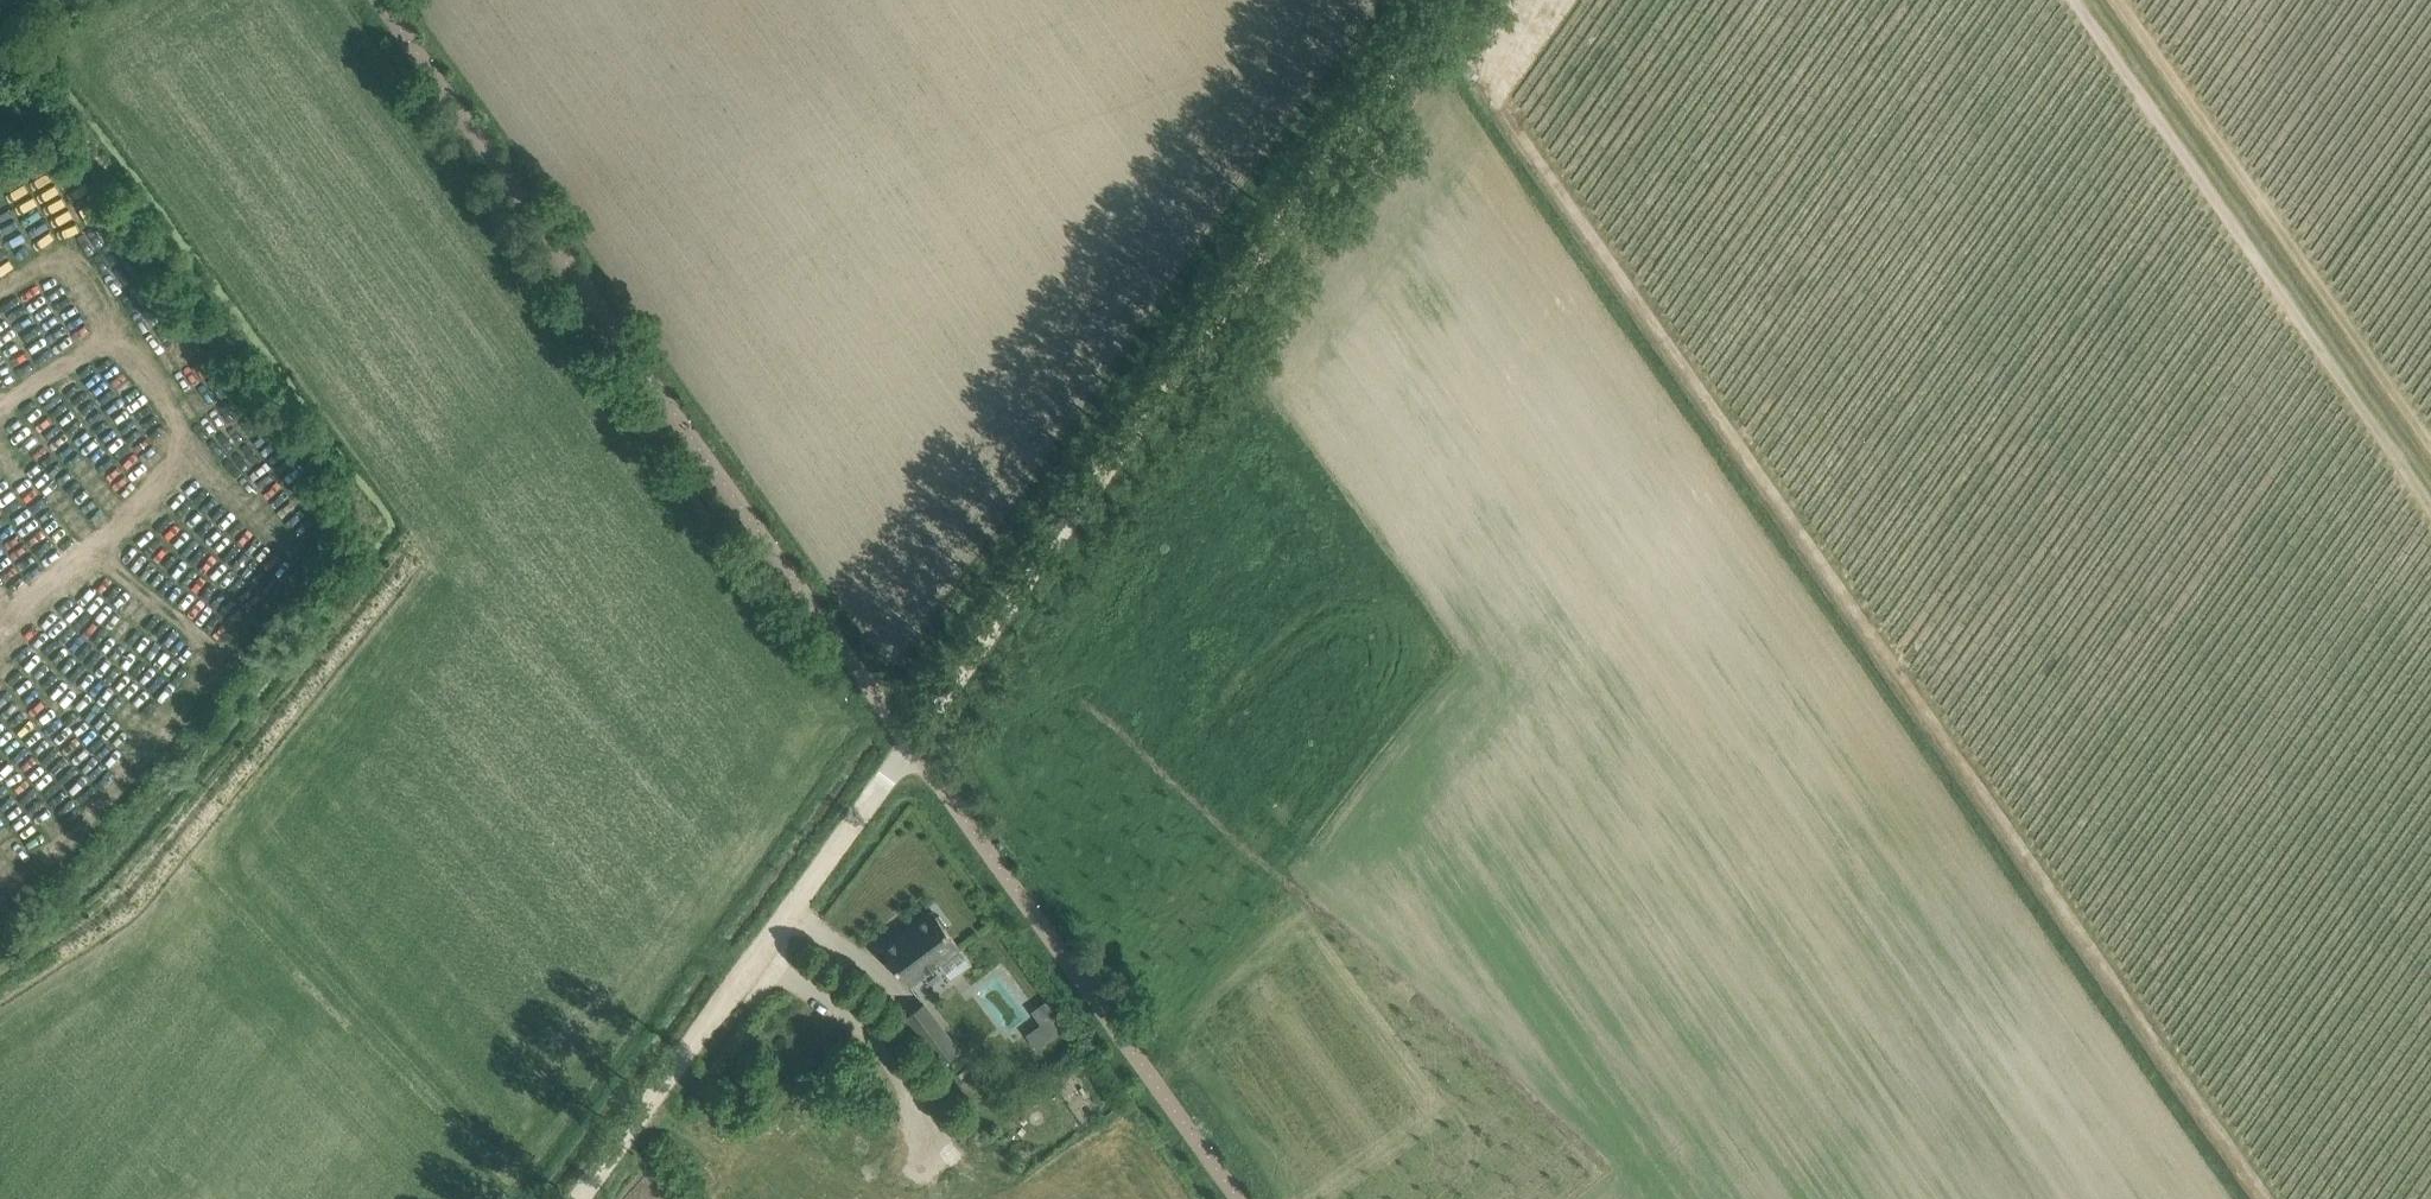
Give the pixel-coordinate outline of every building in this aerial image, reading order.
[(972,963),(960,947),(933,910),(882,948),(910,985),(939,962),(952,979),(972,963)] [(1035,1008),(1043,1022),(1029,1030),(1039,1047),(1071,1028),(1053,997),(1035,1008)] [(939,1022),(920,1036),(940,1063),(959,1049),(939,1022)]
